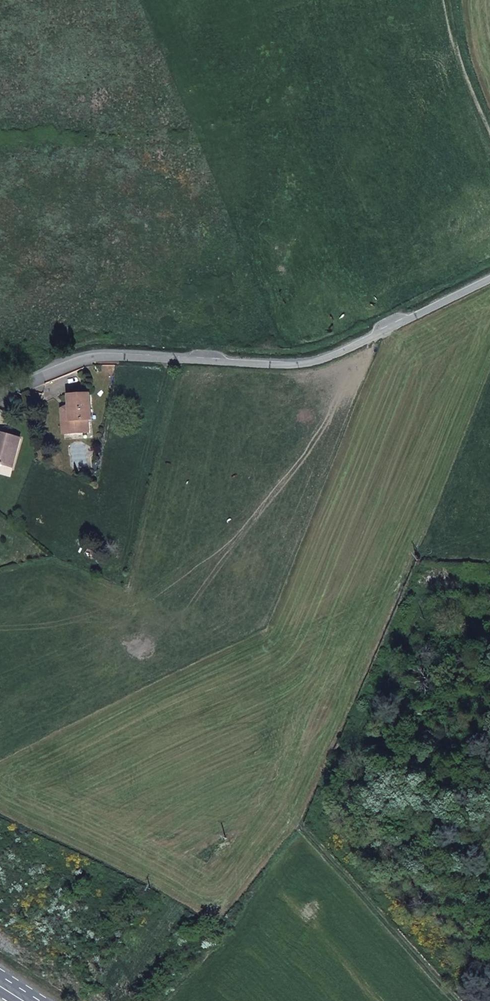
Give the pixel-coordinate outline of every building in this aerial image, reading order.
[(70,395),(70,405),(70,407),(68,409),(63,410),(64,425),(71,424),(71,434),(83,433),(83,423),(86,421),(88,420),(92,420),(90,394),(70,395)] [(21,438),(0,433),(0,464),(13,467),(21,438)]
